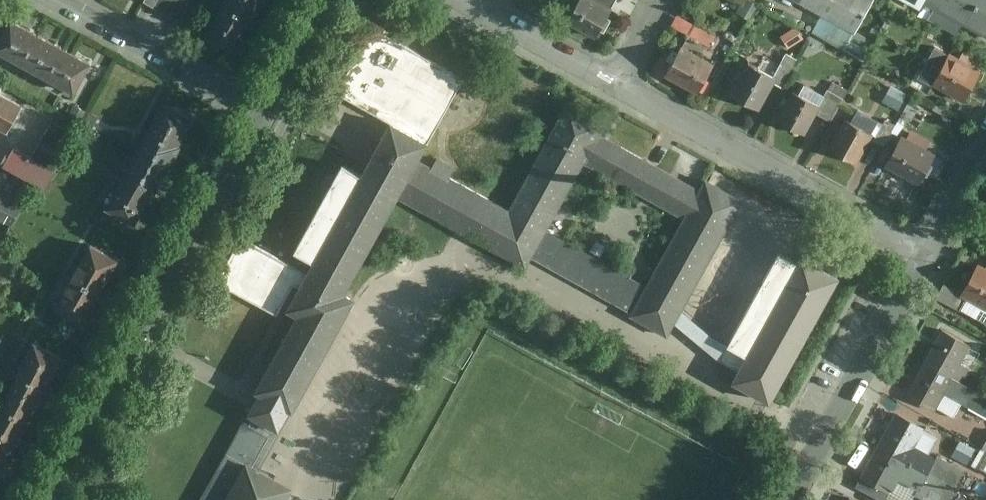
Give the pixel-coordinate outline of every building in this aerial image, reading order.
[(191,0),(160,0),(154,11),(186,27),(198,4),(191,0)] [(262,0),(228,0),(224,8),(250,22),(262,0)] [(614,11),(592,0),(584,0),(582,4),(576,0),(569,12),(576,15),(570,26),(599,41),(614,11)] [(620,0),(592,0),(614,11),(620,0)] [(853,34),(872,0),(792,0),(853,34)] [(929,14),(927,16),(958,32),(963,22),(985,35),(985,0),(903,0),(929,14)] [(250,22),(224,8),(205,42),(231,56),(250,22)] [(709,46),(715,32),(676,14),(668,26),(709,46)] [(22,63),(37,35),(7,19),(0,33),(0,51),(22,63)] [(389,121),(428,142),(463,78),(373,29),(338,93),(389,121)] [(863,54),(872,39),(856,30),(848,45),(863,54)] [(47,76),(62,49),(37,35),(22,63),(47,76)] [(712,62),(680,44),(664,73),(696,91),(712,62)] [(931,82),(964,98),(981,68),(977,65),(980,60),(960,50),(956,56),(934,45),(919,69),(934,77),(931,82)] [(75,92),(90,64),(62,49),(47,76),(75,92)] [(755,64),(737,95),(758,105),(773,80),(781,84),(796,59),(784,53),(772,73),(755,64)] [(784,121),(804,131),(815,112),(830,120),(843,96),(827,88),(818,102),(799,92),(784,121)] [(889,103),(905,108),(910,93),(894,88),(889,103)] [(8,132),(24,107),(0,95),(0,128),(8,132)] [(528,266),(534,256),(632,310),(630,314),(669,335),(745,196),(707,175),(701,186),(601,131),(607,120),(569,99),(510,206),(451,173),(455,165),(438,156),(434,164),(420,156),(428,142),(389,121),(361,171),(343,161),(295,248),(313,258),(306,270),(241,235),(216,280),(278,314),(294,284),(298,286),(286,307),(296,312),(254,389),(259,391),(253,402),(243,419),(276,437),(285,420),(353,296),(346,293),(400,195),(528,266)] [(175,153),(195,118),(163,100),(143,135),(175,153)] [(856,161),(872,133),(844,117),(829,146),(856,161)] [(883,144),(895,123),(885,118),(873,139),(883,144)] [(67,129),(51,122),(32,156),(13,145),(1,165),(38,184),(67,129)] [(917,182),(934,154),(899,133),(882,162),(917,182)] [(155,188),(175,153),(143,135),(123,170),(155,188)] [(135,223),(155,188),(123,170),(103,205),(135,223)] [(0,191),(0,216),(13,224),(24,204),(0,191)] [(100,290),(118,259),(88,243),(71,273),(100,290)] [(731,380),(773,402),(842,274),(803,253),(731,380)] [(977,261),(958,293),(965,298),(959,308),(985,323),(985,266),(977,261)] [(83,322),(100,290),(71,273),(53,305),(83,322)] [(972,344),(942,328),(924,360),(963,383),(971,368),(961,363),(972,344)] [(44,387),(61,355),(28,338),(11,369),(14,371),(44,387)] [(924,360),(906,394),(933,410),(943,394),(985,416),(985,396),(963,383),(924,360)] [(46,388),(44,387),(14,371),(0,397),(0,404),(29,419),(46,388)] [(901,403),(878,444),(955,486),(964,470),(936,453),(935,456),(928,452),(937,436),(929,431),(934,421),(901,403)] [(29,419),(0,404),(0,445),(9,450),(12,451),(29,419)] [(276,437),(243,419),(199,499),(286,499),(292,487),(258,469),(276,437)] [(878,444),(855,486),(881,499),(884,499),(897,477),(918,488),(916,492),(930,499),(947,499),(955,486),(878,444)] [(9,450),(0,445),(0,466),(9,450)] [(977,460),(985,466),(985,446),(977,460)] [(985,498),(985,477),(979,474),(972,492),(985,498)]
